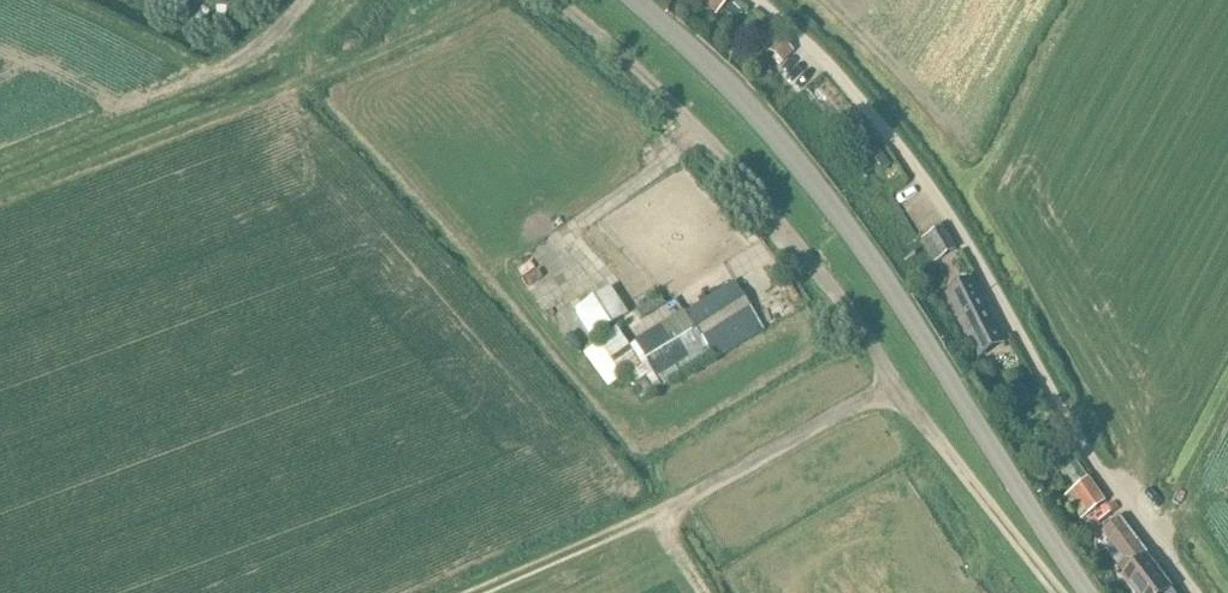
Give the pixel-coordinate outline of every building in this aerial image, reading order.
[(703,2),(716,14),(729,0),(701,0),(703,2)] [(788,48),(777,60),(784,67),(796,55),(788,48)] [(956,251),(943,227),(926,237),(939,260),(956,251)] [(947,296),(978,353),(1003,340),(973,282),(947,296)] [(734,284),(684,314),(712,358),(714,361),(762,331),(734,284)] [(577,311),(576,312),(592,336),(594,338),(626,317),(624,315),(609,291),(577,311)] [(642,320),(666,305),(661,296),(636,310),(642,320)] [(641,339),(634,344),(634,345),(661,388),(712,358),(684,314),(674,319),(641,339)] [(646,379),(633,387),(642,400),(655,392),(646,379)] [(1066,496),(1081,517),(1103,501),(1088,480),(1071,493),(1066,496)] [(1124,574),(1121,576),(1134,592),(1174,592),(1145,556),(1147,554),(1120,519),(1102,532),(1123,559),(1117,565),(1124,574)]
